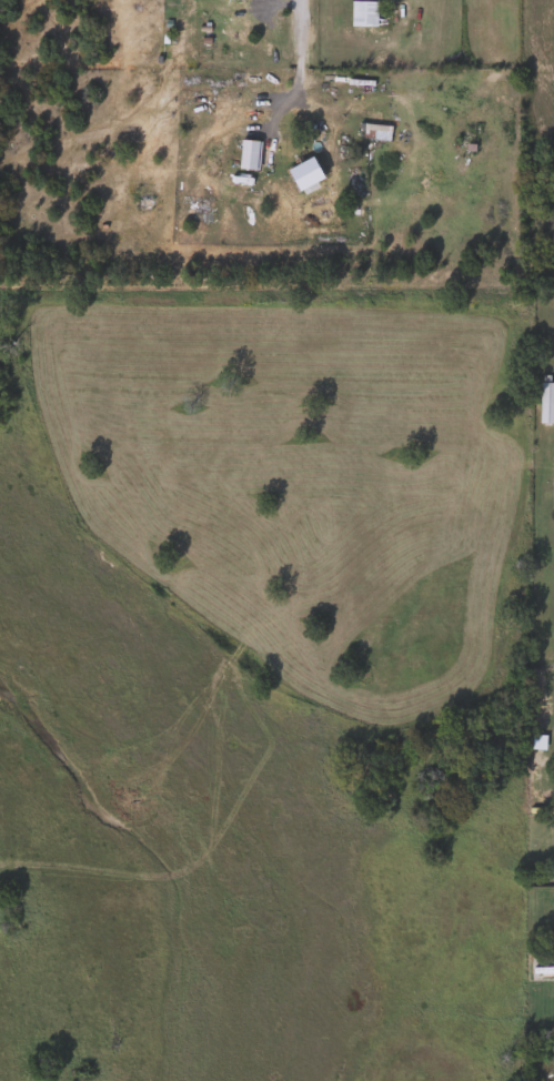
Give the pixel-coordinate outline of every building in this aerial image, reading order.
[(373,27),(347,27),(347,1),(374,1),(374,7),(383,7),(383,19),(373,19),(373,27)] [(552,424),(552,384),(537,384),(537,424),(552,424)]
